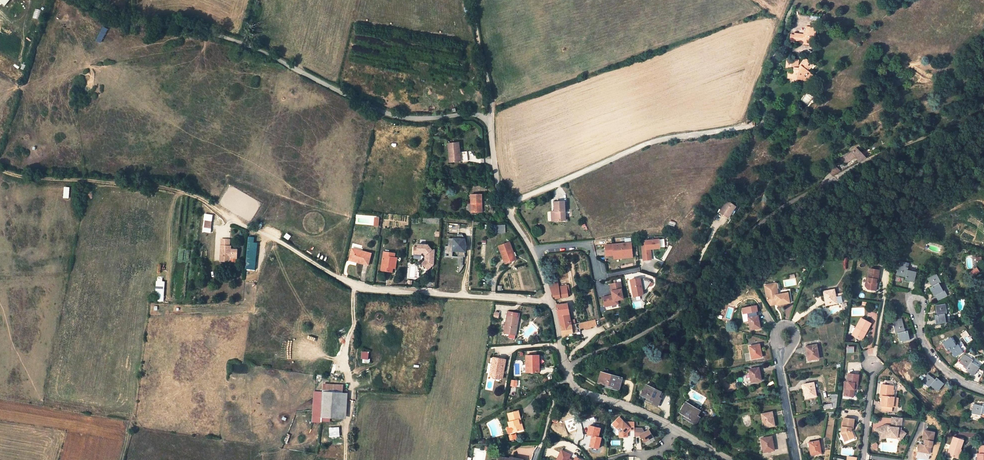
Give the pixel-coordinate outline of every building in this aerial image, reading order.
[(808,81),(813,74),(807,70),(809,66),(807,64),(809,61),(805,58),(799,66),(800,66),(799,68),(796,68),(797,60),(787,59),(786,67),(794,68),(793,71),(790,71),(790,73),(787,73),(787,78),(792,78),(792,81),(797,82),(797,80),(801,80),(808,81)] [(448,143),(449,162),(458,161),(457,152),(459,152),(459,142),(448,143)] [(858,161),(865,157),(856,148),(852,150),(855,156),(858,161)] [(845,163),(855,156),(852,150),(841,158),(845,163)] [(473,204),(473,212),(482,212),(481,195),(471,195),(471,204),(473,204)] [(728,218),(731,213),(736,206),(727,200),(719,212),(728,218)] [(555,211),(553,211),(553,221),(565,220),(564,201),(554,202),(555,211)] [(210,233),(212,214),(204,213),(202,232),(210,233)] [(460,224),(449,223),(448,234),(457,234),(459,235),(460,224)] [(459,235),(457,234),(457,239),(449,238),(448,246),(445,246),(445,255),(453,255),(453,250),(458,251),(458,256),(466,256),(465,248),(462,244),(462,242),(465,243),(464,237),(464,235),(459,235)] [(224,236),(216,235),(214,257),(220,258),(220,255),(224,256),(224,254),(231,255),(232,246),(225,246),(223,246),(224,242),(224,236)] [(255,270),(257,242),(253,242),(254,237),(248,236),(244,269),(255,270)] [(659,239),(642,241),(644,260),(652,259),(651,248),(660,248),(659,239)] [(512,251),(509,242),(498,246),(505,264),(514,260),(511,251),(512,251)] [(632,242),(613,244),(614,247),(606,247),(607,256),(616,255),(617,258),(633,256),(632,242)] [(419,248),(419,252),(422,253),(426,253),(427,254),(427,262),(425,264),(429,268),(434,263),(436,263),(436,260),(435,260),(435,256),(436,256),(436,250),(434,250),(430,245),(420,245),(419,248)] [(419,252),(419,248),(414,247),(414,255),(422,255),(422,253),(419,252)] [(371,253),(361,251),(360,253),(351,250),(349,260),(368,265),(371,253)] [(392,272),(392,268),(394,257),(395,253),(383,251),(380,271),(392,272)] [(453,255),(445,255),(445,258),(458,259),(458,265),(460,266),(459,273),(461,272),(463,268),(465,265),(464,265),(464,258),(466,258),(466,256),(458,256),(453,255)] [(898,265),(896,275),(905,277),(905,280),(914,282),(916,272),(907,270),(908,267),(898,265)] [(409,278),(418,279),(418,267),(409,266),(409,278)] [(973,276),(979,271),(977,267),(970,271),(973,276)] [(880,271),(869,269),(867,278),(866,278),(865,286),(868,290),(876,292),(877,286),(876,285),(877,280),(878,280),(880,271)] [(936,274),(927,279),(932,286),(929,288),(934,296),(935,295),(938,300),(947,295),(944,290),(943,290),(939,283),(941,282),(936,274)] [(639,277),(630,278),(633,296),(640,294),(640,293),(640,289),(643,288),(648,281),(642,277),(639,281),(639,277)] [(163,301),(164,281),(155,281),(155,301),(163,301)] [(619,281),(609,283),(612,296),(610,296),(607,295),(601,296),(602,303),(607,302),(607,305),(616,303),(615,299),(621,298),(620,289),(621,288),(619,281)] [(558,283),(549,286),(553,297),(554,297),(555,299),(568,297),(567,295),(570,295),(568,285),(562,286),(561,285),(558,285),(558,283)] [(776,283),(763,285),(766,301),(770,306),(777,305),(775,295),(779,294),(776,283)] [(824,295),(826,305),(841,302),(840,296),(835,297),(835,294),(834,289),(824,291),(825,295),(824,295)] [(785,303),(789,302),(787,292),(779,294),(775,295),(777,305),(785,303)] [(840,296),(841,302),(844,302),(843,292),(835,294),(835,297),(840,296)] [(560,326),(571,323),(567,303),(556,305),(556,306),(558,312),(560,326)] [(945,304),(935,306),(936,315),(934,315),(936,324),(946,322),(944,314),(946,313),(945,304)] [(508,334),(515,335),(519,313),(508,311),(507,315),(504,333),(508,334)] [(758,319),(757,315),(747,317),(750,330),(760,328),(758,319)] [(871,325),(861,318),(851,335),(860,340),(864,332),(866,333),(871,325)] [(585,322),(587,328),(590,327),(596,326),(595,319),(585,322)] [(907,330),(905,331),(903,322),(893,325),(895,334),(897,333),(899,342),(909,339),(907,330)] [(572,331),(576,331),(575,323),(571,323),(560,326),(562,335),(565,334),(572,333),(572,331)] [(947,350),(949,349),(954,357),(962,352),(957,344),(955,345),(951,337),(942,343),(947,350)] [(759,348),(759,344),(749,346),(751,359),(762,357),(760,348),(759,348)] [(816,344),(806,346),(807,350),(806,350),(808,360),(819,358),(816,344)] [(526,372),(539,372),(539,355),(526,356),(526,372)] [(967,368),(965,370),(973,375),(979,367),(971,362),(973,360),(965,355),(959,363),(967,368)] [(492,377),(502,379),(506,360),(493,357),(491,363),(494,364),(492,377)] [(759,372),(758,368),(748,370),(751,382),(761,380),(759,372)] [(855,373),(848,372),(846,381),(845,381),(844,388),(845,388),(844,395),(853,396),(854,389),(856,389),(857,386),(855,385),(855,384),(856,382),(857,383),(858,377),(859,374),(855,373)] [(936,377),(934,379),(927,374),(925,372),(922,372),(918,377),(918,380),(928,387),(930,385),(937,391),(943,383),(936,377)] [(610,386),(610,388),(618,390),(621,379),(600,373),(598,383),(606,385),(610,386)] [(804,389),(803,389),(805,398),(816,396),(813,383),(803,384),(804,389)] [(879,384),(877,396),(880,396),(879,398),(879,405),(889,407),(890,397),(888,397),(890,385),(879,384)] [(659,397),(661,392),(646,385),(641,395),(648,398),(650,399),(649,402),(657,406),(661,398),(659,397)] [(321,411),(321,417),(341,418),(346,418),(347,393),(343,393),(324,392),(322,391),(322,398),(321,411)] [(697,416),(700,411),(686,403),(680,413),(685,416),(688,418),(686,419),(695,424),(699,417),(697,416)] [(982,405),(973,404),(971,413),(980,415),(981,413),(983,414),(983,404),(982,403),(982,405)] [(506,427),(507,434),(524,429),(521,419),(520,419),(517,410),(506,413),(508,421),(506,422),(507,426),(506,427)] [(772,416),(771,412),(761,414),(763,427),(774,426),(772,416)] [(842,437),(846,436),(846,439),(853,437),(851,431),(850,431),(851,427),(853,427),(854,419),(844,417),(843,426),(841,426),(841,431),(842,437)] [(899,436),(902,438),(905,432),(900,429),(901,418),(891,417),(890,425),(884,425),(878,428),(882,435),(888,436),(888,438),(898,438),(899,436)] [(629,431),(633,431),(633,429),(633,423),(624,423),(624,418),(618,418),(613,424),(617,427),(616,429),(620,432),(624,435),(624,438),(628,438),(628,433),(629,431)] [(339,427),(329,427),(329,437),(339,437),(339,427)] [(878,428),(876,430),(882,441),(884,440),(882,435),(878,428)] [(641,429),(633,429),(633,431),(634,437),(640,437),(644,443),(652,438),(648,430),(644,433),(641,429)] [(923,446),(919,445),(917,452),(926,454),(928,447),(931,447),(934,433),(924,431),(921,440),(924,441),(923,446)] [(763,452),(774,450),(772,441),(771,441),(771,436),(760,438),(763,452)] [(963,440),(953,437),(947,455),(956,458),(959,449),(960,449),(963,440)] [(809,447),(810,455),(820,453),(818,441),(809,442),(809,447)] [(559,456),(556,459),(571,459),(568,458),(570,455),(561,450),(559,456)]
